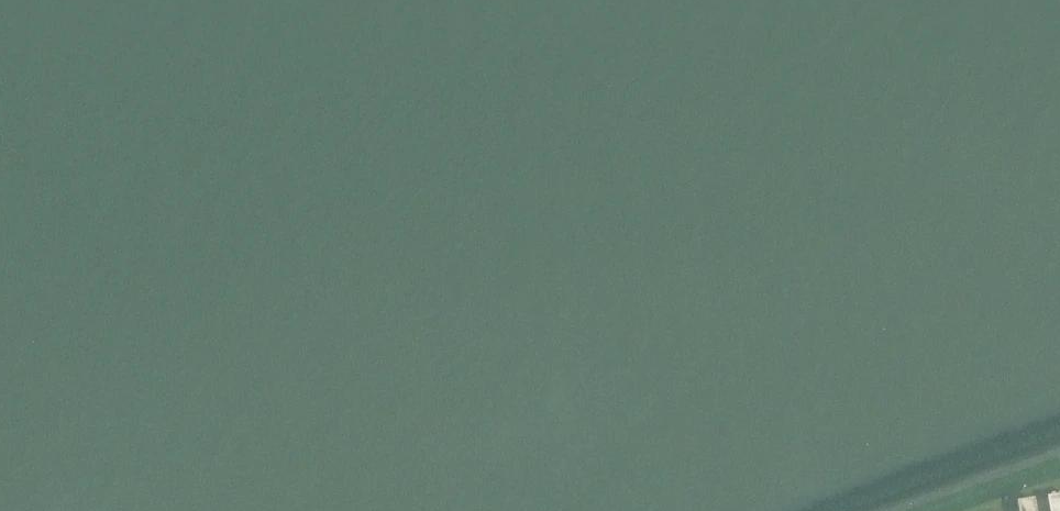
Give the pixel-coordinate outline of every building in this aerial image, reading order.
[(1048,496),(1051,510),(1059,510),(1059,494),(1048,496)] [(1018,501),(1019,510),(1039,510),(1037,498),(1018,501)]
